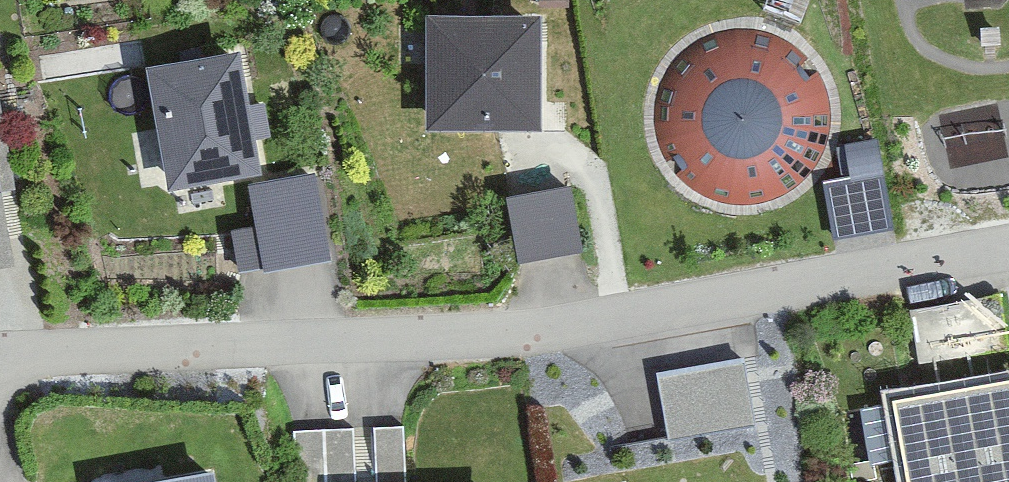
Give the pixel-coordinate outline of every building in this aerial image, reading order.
[(535,135),(534,25),(424,26),(425,136),(535,135)] [(818,156),(824,126),(819,96),(804,69),(781,49),(753,38),(722,38),(693,48),(669,67),(654,93),(648,123),(653,153),(667,180),(690,200),(719,211),(749,211),(778,201),(802,182),(818,156)] [(256,179),(237,60),(144,74),(163,194),(256,179)] [(895,129),(861,130),(862,167),(835,168),(837,224),(898,222),(895,129)] [(325,264),(311,182),(243,193),(257,276),(325,264)] [(569,251),(561,195),(505,203),(513,259),(569,251)] [(1006,359),(996,302),(904,317),(914,375),(1006,359)] [(663,431),(760,420),(752,349),(655,360),(663,431)] [(893,409),(906,481),(1008,481),(1008,399),(1007,388),(893,409)] [(348,436),(291,439),(292,481),(350,481),(348,436)] [(371,436),(371,481),(400,481),(400,436),(371,436)]
